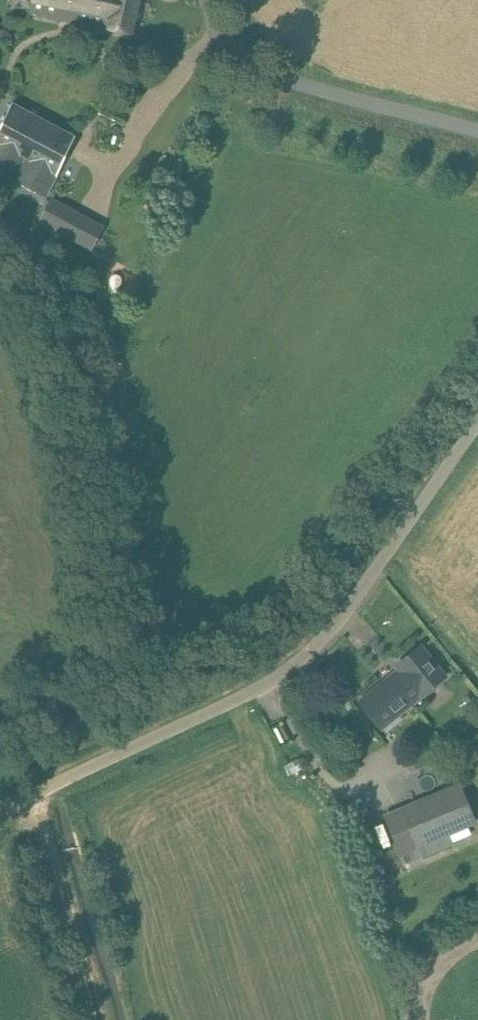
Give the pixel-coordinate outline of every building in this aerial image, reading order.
[(30,12),(113,29),(132,34),(140,0),(32,0),(30,12)] [(75,136),(13,103),(0,129),(0,171),(45,195),(56,175),(57,175),(75,136)] [(52,198),(39,222),(65,236),(78,212),(52,198)] [(446,675),(421,645),(397,665),(400,669),(359,703),(381,729),(446,675)] [(463,783),(386,816),(402,853),(448,833),(467,825),(477,820),(477,818),(463,783)] [(467,825),(448,833),(452,842),(471,834),(467,825)]
